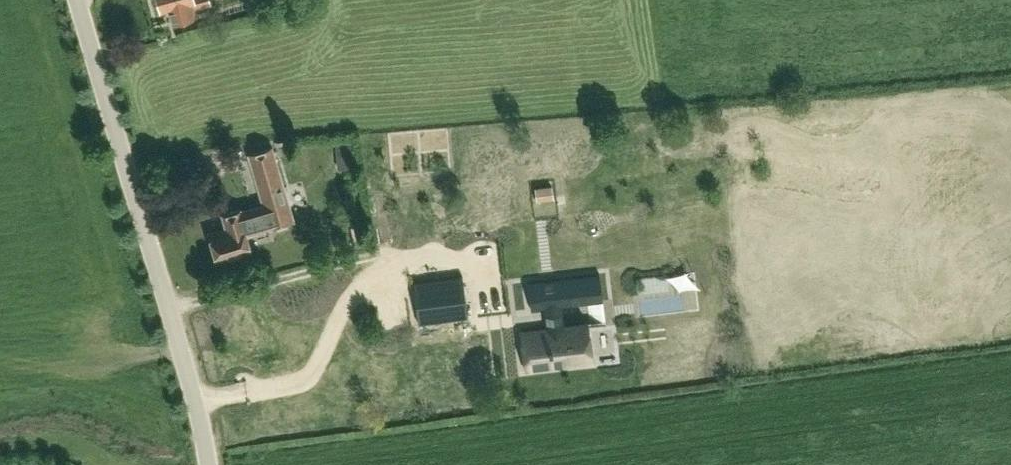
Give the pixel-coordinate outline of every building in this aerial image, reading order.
[(155,2),(158,2),(160,10),(168,8),(172,22),(197,16),(195,7),(210,3),(209,0),(155,0),(155,2)] [(352,140),(336,141),(336,151),(352,150),(352,140)] [(294,217),(273,147),(249,155),(264,204),(240,210),(224,214),(228,228),(209,233),(216,259),(233,254),(234,257),(251,253),(245,231),(294,217)] [(828,157),(829,177),(839,176),(838,156),(828,157)] [(551,185),(535,187),(537,199),(553,197),(551,185)] [(513,297),(508,259),(484,262),(483,250),(387,263),(391,287),(379,289),(384,327),(467,316),(465,303),(513,297)] [(595,312),(571,315),(575,350),(641,342),(637,307),(614,310),(611,287),(652,283),(649,255),(577,264),(580,291),(593,290),(595,312)] [(559,326),(521,330),(521,337),(499,339),(503,384),(564,378),(559,326)]
